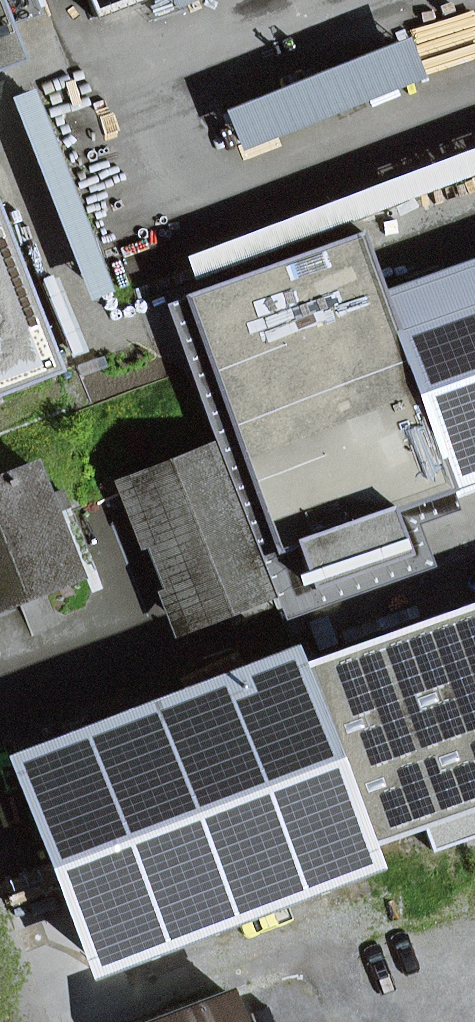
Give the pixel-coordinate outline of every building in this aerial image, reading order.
[(24,60),(11,26),(1,0),(0,0),(0,70),(24,60)] [(39,15),(33,0),(1,0),(11,26),(39,15)] [(93,17),(138,0),(87,0),(93,17)] [(414,25),(234,101),(252,145),(433,68),(414,25)] [(63,372),(0,209),(0,396),(63,372)] [(268,568),(372,531),(272,254),(168,291),(268,568)] [(474,483),(474,264),(383,297),(453,491),(474,483)] [(127,486),(181,624),(267,590),(213,452),(127,486)] [(73,567),(52,513),(66,508),(60,491),(46,497),(36,470),(0,483),(0,595),(73,567)] [(305,664),(371,848),(425,827),(433,851),(474,836),(474,604),(305,664)] [(21,773),(91,957),(371,848),(305,664),(21,773)] [(425,916),(414,887),(299,931),(311,960),(151,1021),(474,1021),(474,897),(425,916)]
